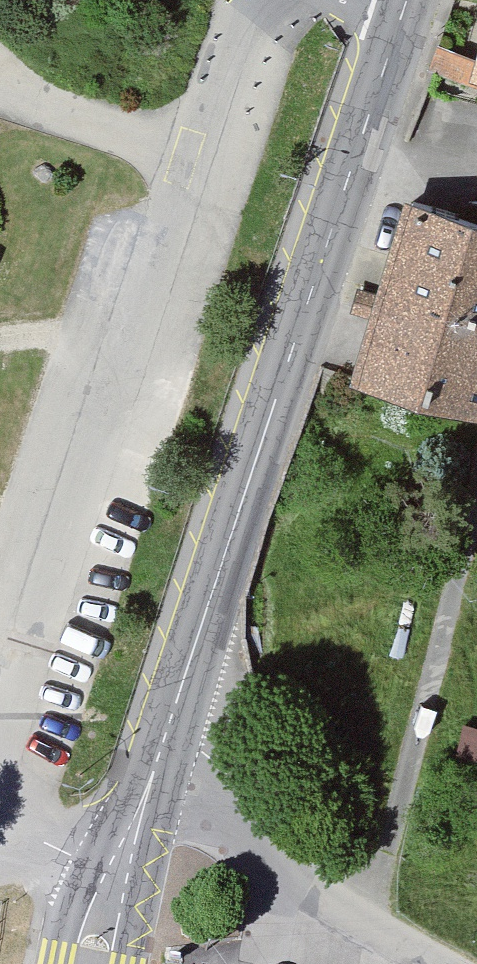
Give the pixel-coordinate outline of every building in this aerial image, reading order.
[(405,200),(356,378),(476,411),(476,220),(405,200)]
